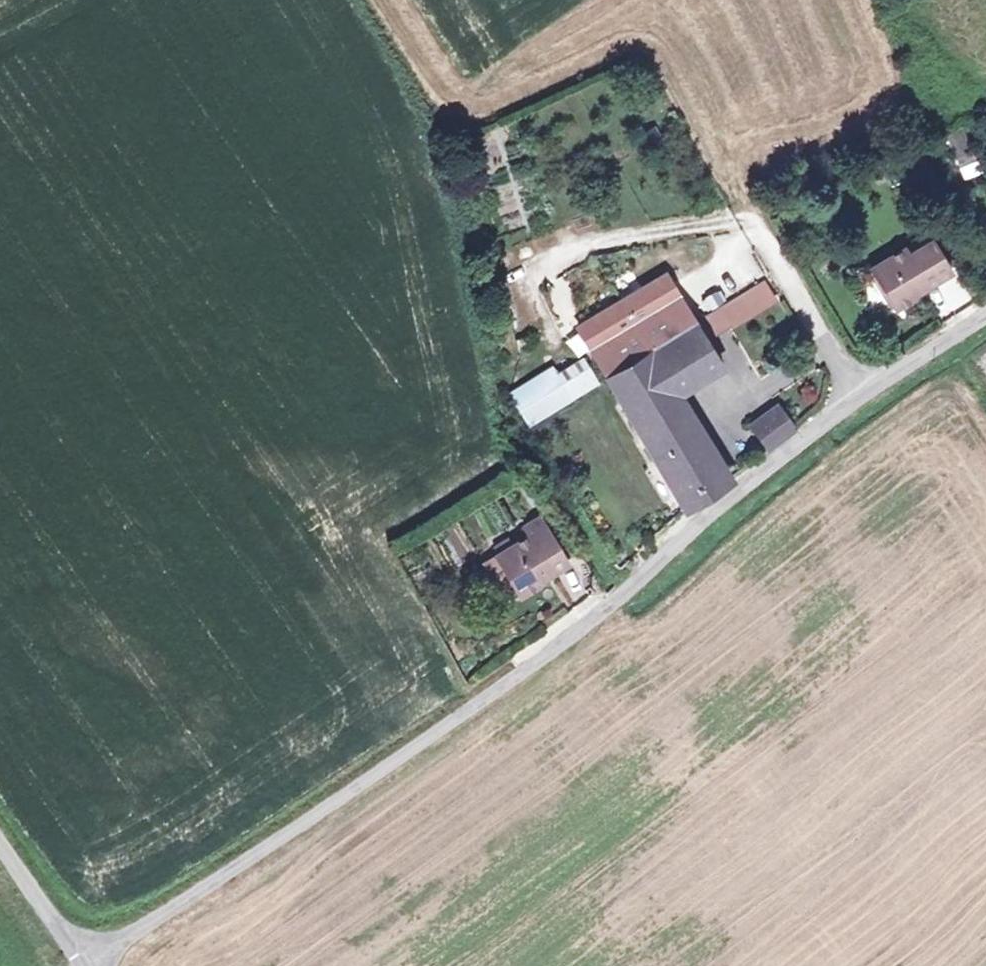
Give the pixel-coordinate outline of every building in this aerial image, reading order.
[(911,285),(949,264),(935,238),(909,252),(906,246),(873,264),(895,304),(915,293),(911,285)] [(608,372),(694,319),(664,270),(578,323),(608,372)] [(765,275),(717,305),(724,316),(702,330),(707,338),(729,324),(777,294),(765,275)] [(694,319),(608,372),(688,503),(733,475),(730,471),(678,389),(721,361),(707,338),(702,330),(724,316),(717,305),(694,319)] [(558,373),(553,365),(511,391),(531,422),(601,379),(588,357),(558,373)] [(753,415),(769,440),(793,422),(777,399),(753,415)] [(536,573),(564,556),(540,514),(523,524),(530,536),(500,553),(517,582),(521,590),(540,579),(536,573)] [(517,582),(500,553),(487,560),(504,590),(517,582)]
